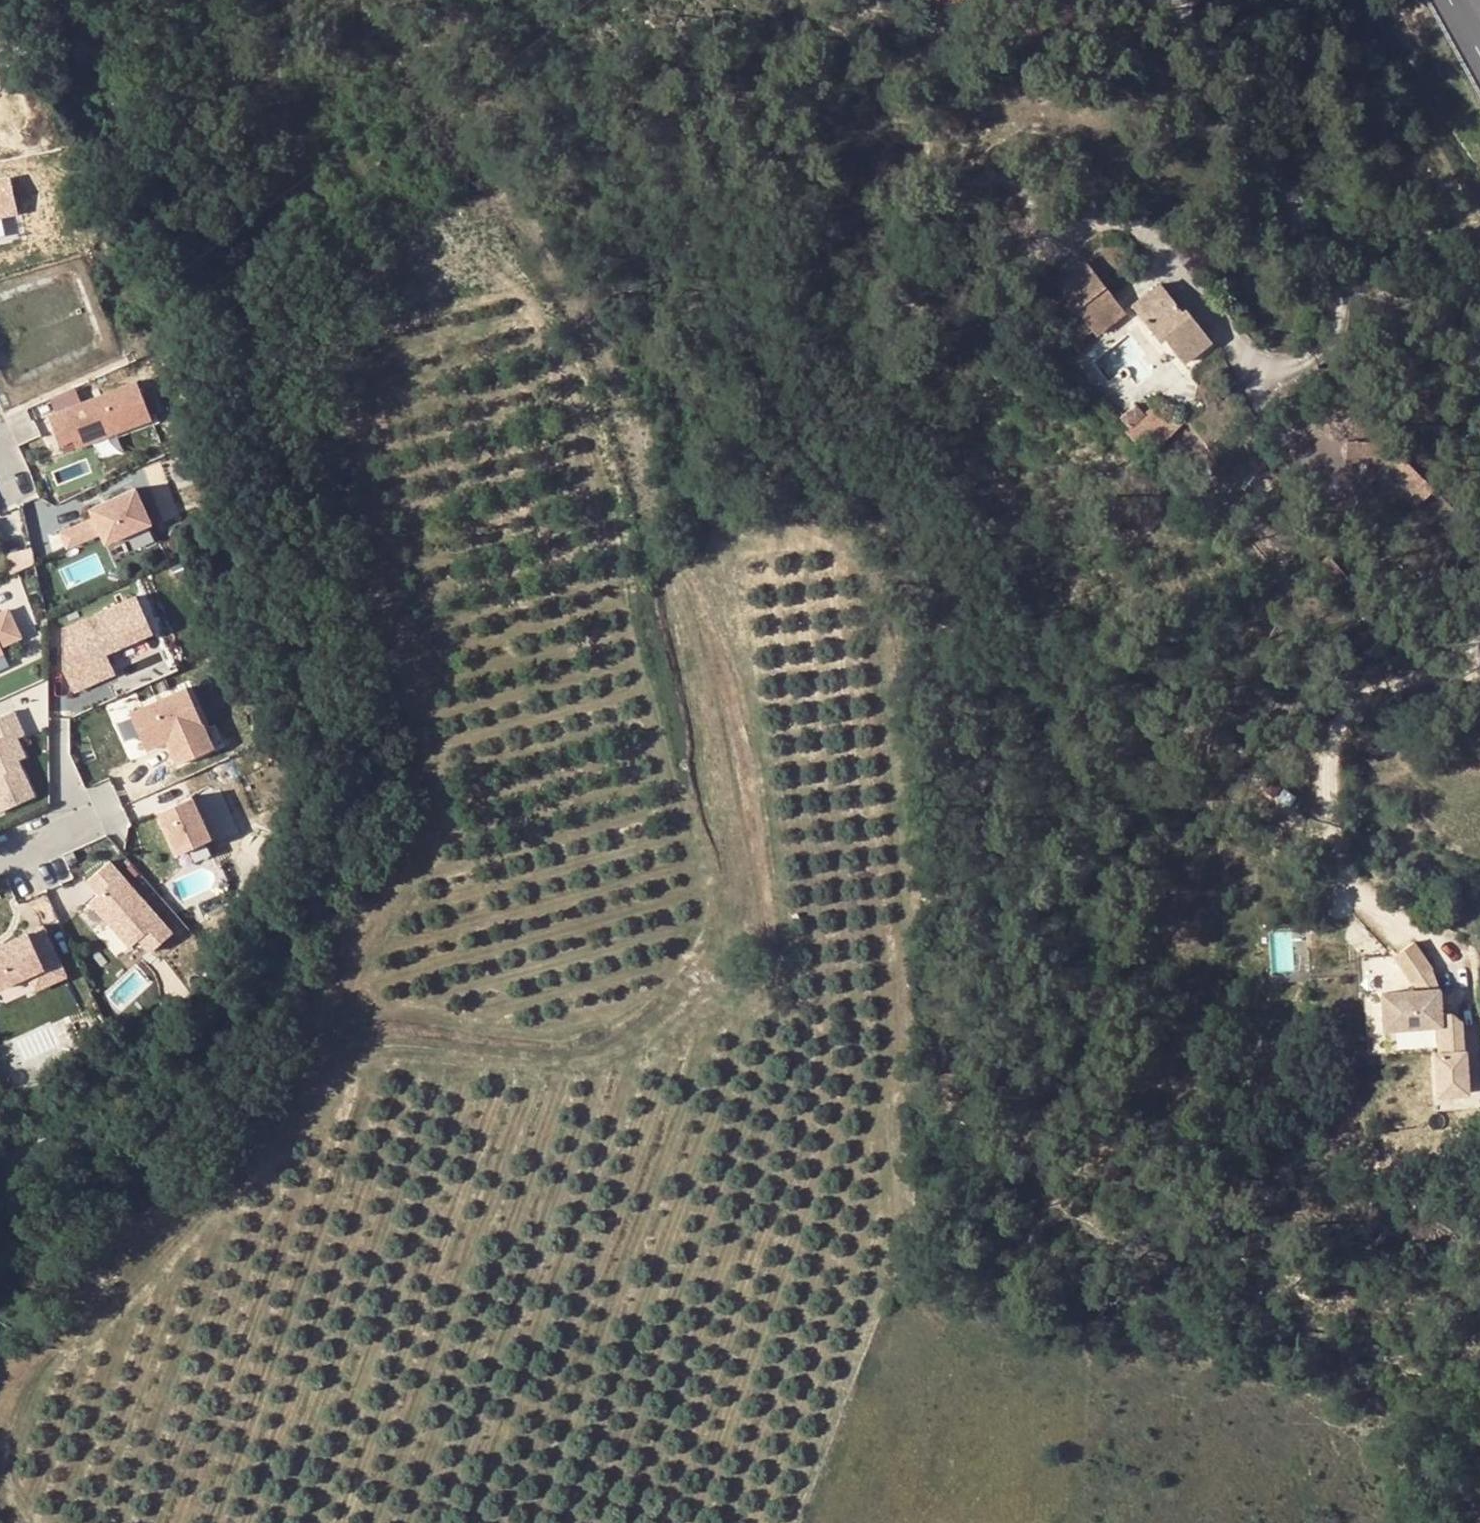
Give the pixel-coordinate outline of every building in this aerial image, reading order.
[(18,210),(11,177),(0,179),(0,214),(18,210)] [(1126,309),(1089,258),(1061,277),(1101,329),(1126,309)] [(1182,308),(1170,293),(1167,296),(1158,285),(1134,305),(1161,338),(1164,335),(1185,361),(1213,338),(1187,304),(1182,308)] [(151,416),(136,380),(49,419),(62,447),(76,441),(79,449),(151,416)] [(1122,418),(1150,451),(1180,425),(1141,402),(1122,418)] [(1349,437),(1347,459),(1384,461),(1385,438),(1349,437)] [(1385,438),(1384,461),(1411,487),(1421,475),(1385,438)] [(136,487),(91,508),(95,516),(61,532),(68,547),(102,532),(106,542),(152,522),(136,487)] [(75,690),(105,677),(102,670),(114,664),(108,651),(154,629),(137,593),(64,626),(64,667),(75,690)] [(4,650),(1,644),(21,635),(9,608),(0,612),(0,652),(4,650)] [(0,659),(0,669),(12,664),(9,655),(0,659)] [(105,677),(117,671),(114,664),(102,670),(105,677)] [(214,747),(187,687),(130,713),(146,749),(167,740),(178,764),(214,747)] [(0,715),(0,809),(33,794),(17,759),(25,755),(16,737),(24,733),(13,709),(0,715)] [(210,838),(191,795),(158,810),(177,853),(210,838)] [(173,874),(183,904),(230,889),(215,844),(195,850),(200,865),(173,874)] [(98,893),(89,901),(128,946),(138,938),(149,951),(171,932),(108,860),(86,880),(98,893)] [(59,959),(43,925),(0,944),(0,985),(27,973),(59,959)] [(1420,978),(1430,971),(1435,968),(1417,941),(1397,954),(1416,981),(1420,978)] [(59,959),(27,973),(34,989),(66,975),(59,959)] [(1427,989),(1439,988),(1430,971),(1420,978),(1427,989)] [(1383,992),(1385,1028),(1443,1025),(1441,988),(1439,988),(1427,989),(1383,992)] [(1397,1047),(1429,1047),(1429,1029),(1397,1029),(1397,1047)]
